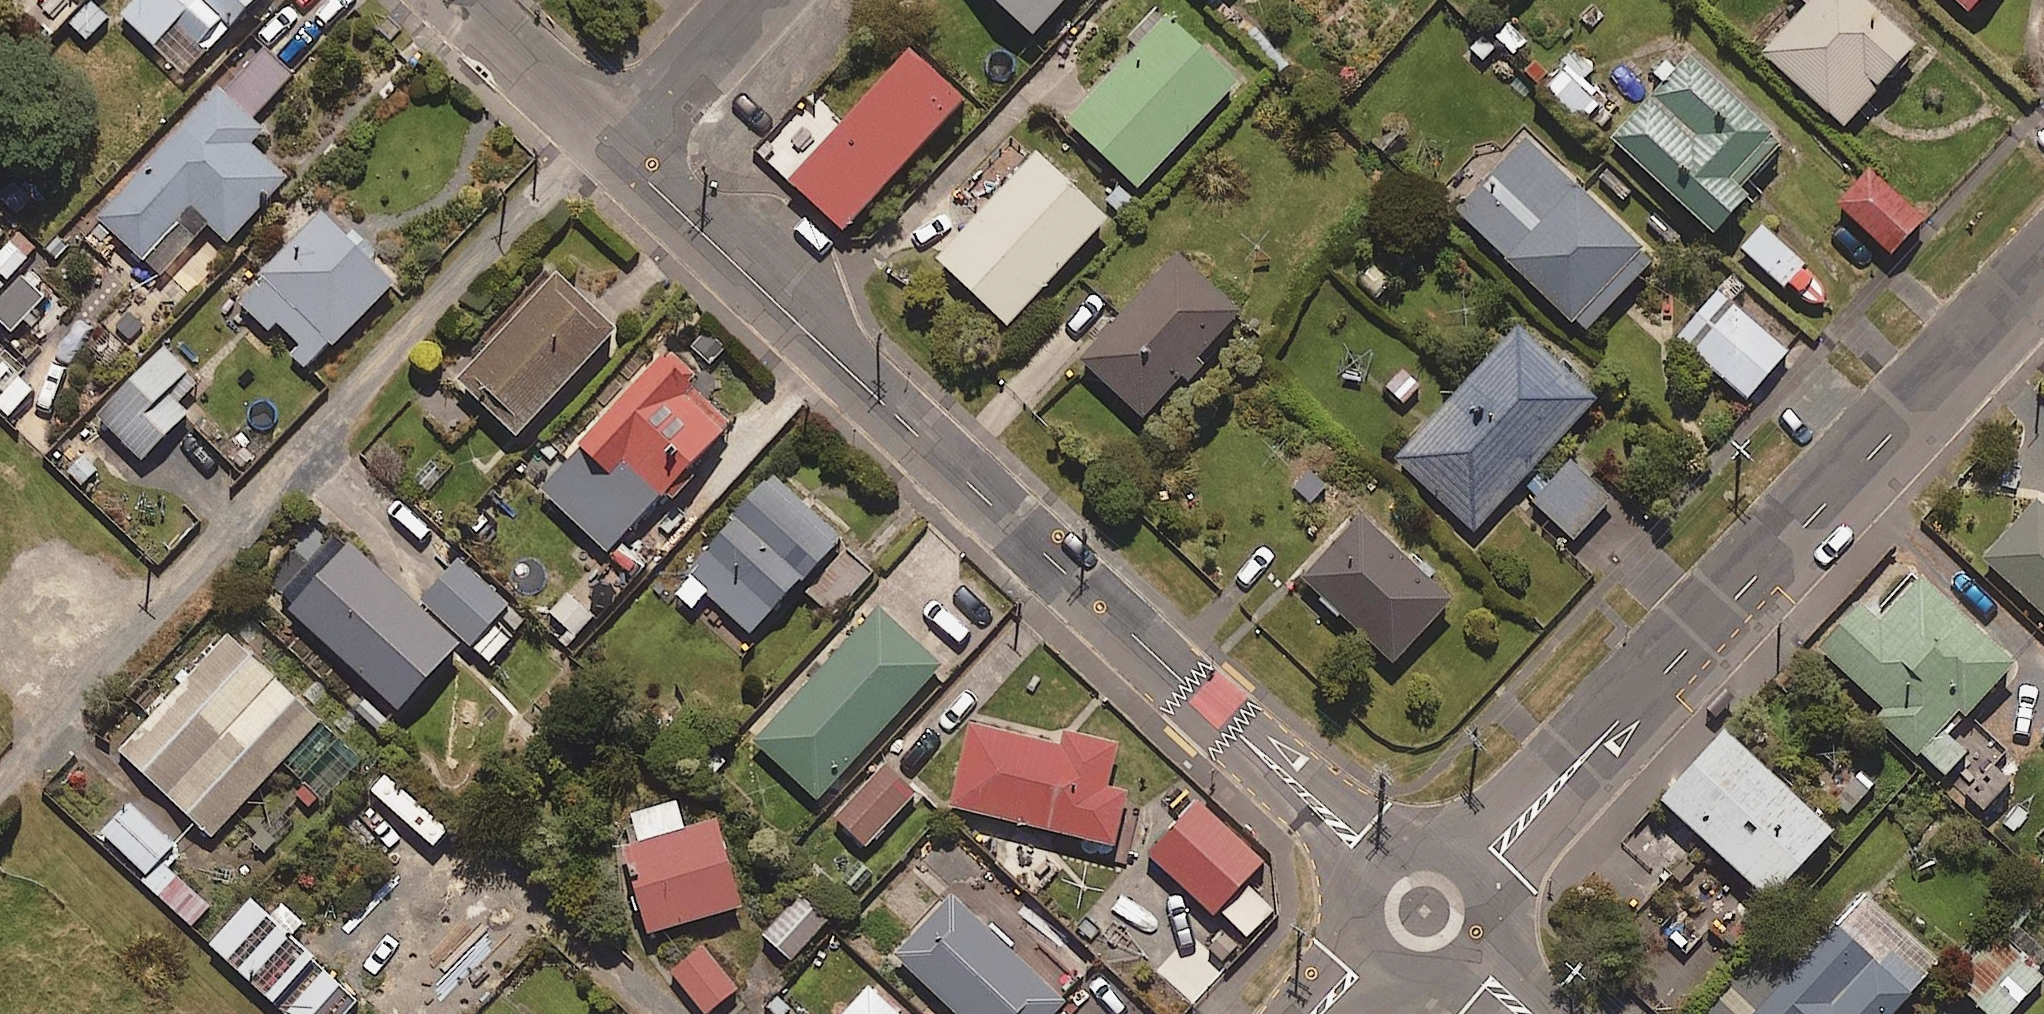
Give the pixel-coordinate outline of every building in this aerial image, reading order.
[(34,11),(56,31),(65,21),(87,40),(106,19),(85,0),(86,0),(44,0),(34,11)] [(120,17),(184,77),(257,0),(137,0),(120,17)] [(1035,37),(1069,0),(995,0),(1035,37)] [(1864,0),(1796,0),(1807,10),(1766,55),(1846,128),(1917,48),(1864,0)] [(1982,0),(1955,0),(1970,13),(1982,0)] [(1239,82),(1157,6),(1126,39),(1133,46),(1064,120),(1140,189),(1239,82)] [(1507,17),(1487,37),(1514,64),(1534,43),(1507,17)] [(257,42),(88,233),(103,247),(114,234),(162,277),(208,226),(229,245),(287,179),(251,147),(266,130),(254,119),(294,74),(257,42)] [(1596,135),(1618,113),(1608,104),(1617,94),(1604,81),(1595,91),(1585,82),(1598,68),(1574,45),(1540,81),(1596,135)] [(967,100),(914,51),(792,183),(845,232),(967,100)] [(1650,74),(1665,88),(1615,141),(1717,237),(1753,199),(1743,189),(1786,144),(1694,57),(1682,70),(1667,56),(1650,74)] [(1656,261),(1526,136),(1455,210),(1584,335),(1656,261)] [(1107,220),(1035,153),(937,260),(1009,327),(1107,220)] [(1925,224),(1873,173),(1841,206),(1892,257),(1925,224)] [(395,284),(303,195),(269,231),(288,250),(234,306),(266,337),(276,326),(297,347),(287,357),(307,376),(395,284)] [(1806,266),(1763,225),(1742,248),(1785,289),(1806,266)] [(19,231),(2,248),(8,254),(0,263),(0,276),(8,284),(40,250),(19,231)] [(1181,381),(1190,390),(1212,367),(1203,358),(1245,315),(1181,254),(1080,359),(1143,420),(1181,381)] [(20,278),(0,300),(0,323),(13,334),(44,299),(20,278)] [(616,335),(557,278),(458,381),(518,438),(616,335)] [(1789,354),(1718,292),(1678,338),(1748,400),(1789,354)] [(1598,402),(1522,329),(1398,460),(1474,532),(1598,402)] [(199,385),(163,350),(98,418),(143,462),(188,415),(179,406),(199,385)] [(695,374),(669,350),(555,474),(586,501),(592,494),(634,532),(731,426),(686,384),(695,374)] [(3,363),(0,367),(0,409),(8,417),(32,391),(3,363)] [(1407,411),(1427,389),(1401,365),(1382,387),(1407,411)] [(107,465),(87,444),(62,468),(82,489),(107,465)] [(1615,499),(1577,462),(1536,504),(1574,541),(1615,499)] [(709,596),(752,635),(796,585),(835,619),(876,573),(772,480),(672,592),(695,612),(709,596)] [(2042,502),(1987,561),(2043,614),(2043,504),(2042,502)] [(1452,605),(1358,517),(1301,578),(1395,666),(1452,605)] [(459,648),(350,547),(290,611),(398,713),(459,648)] [(528,620),(458,558),(420,600),(491,662),(528,620)] [(2015,667),(1924,578),(1880,623),(1866,609),(1824,651),(1887,713),(1881,720),(1943,780),(1967,755),(1948,736),(2015,667)] [(941,669),(879,611),(756,743),(818,801),(941,669)] [(212,838),(320,723),(227,636),(119,752),(212,838)] [(1063,747),(971,725),(951,808),(1116,848),(1128,797),(1108,792),(1119,746),(1067,733),(1063,747)] [(1835,835),(1725,732),(1661,801),(1772,903),(1835,835)] [(1988,817),(2016,784),(1988,760),(1960,793),(1988,817)] [(914,796),(883,768),(836,819),(867,847),(914,796)] [(1848,821),(1880,787),(1859,768),(1827,801),(1848,821)] [(1267,862),(1202,800),(1149,855),(1214,918),(1230,901),(1259,928),(1274,912),(1245,885),(1267,862)] [(677,803),(630,817),(638,845),(628,848),(653,934),(746,908),(721,821),(685,831),(677,803)] [(174,848),(132,807),(103,836),(145,877),(174,848)] [(210,907),(163,865),(145,885),(193,927),(210,907)] [(1866,896),(1800,970),(1769,942),(1706,1012),(1708,1013),(1899,1013),(1943,965),(1866,896)] [(828,923),(801,897),(763,936),(791,962),(828,923)] [(952,899),(897,957),(956,1013),(1058,1013),(1064,1008),(952,899)] [(358,1002),(253,903),(212,946),(283,1013),(347,1013),(358,1002)] [(2005,942),(1961,990),(1986,1013),(2013,1013),(2043,980),(2043,979),(2005,942)] [(703,948),(672,973),(705,1013),(709,1013),(738,991),(703,948)] [(870,990),(848,1013),(896,1013),(870,990)]
